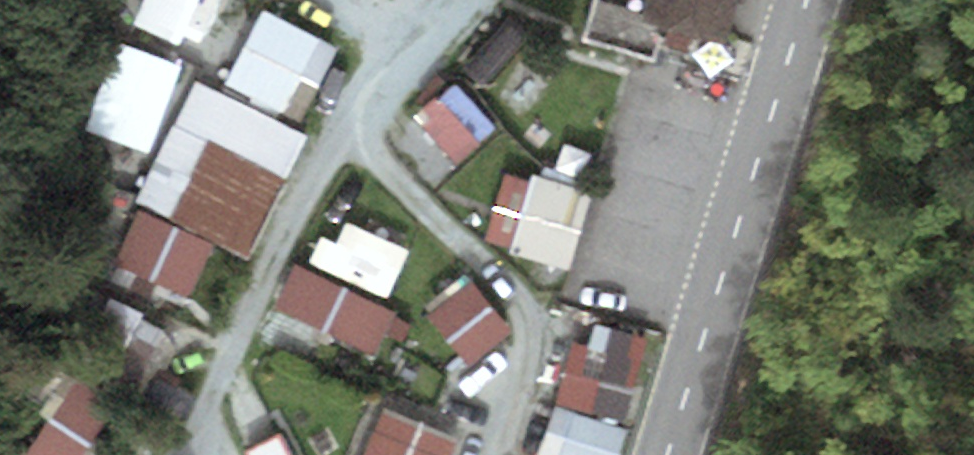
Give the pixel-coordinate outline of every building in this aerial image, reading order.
[(577,42),(723,80),(744,0),(588,0),(577,42)] [(264,9),(228,78),(302,116),(338,47),(264,9)] [(594,192),(530,176),(514,264),(569,277),(594,192)] [(392,313),(300,271),(280,322),(372,363),(392,313)] [(475,285),(427,322),(460,376),(514,337),(475,285)] [(667,342),(588,319),(563,404),(643,426),(667,342)] [(18,454),(100,454),(129,415),(75,376),(18,454)] [(643,426),(563,404),(549,454),(635,454),(643,426)] [(389,422),(373,454),(454,454),(457,447),(389,422)]
